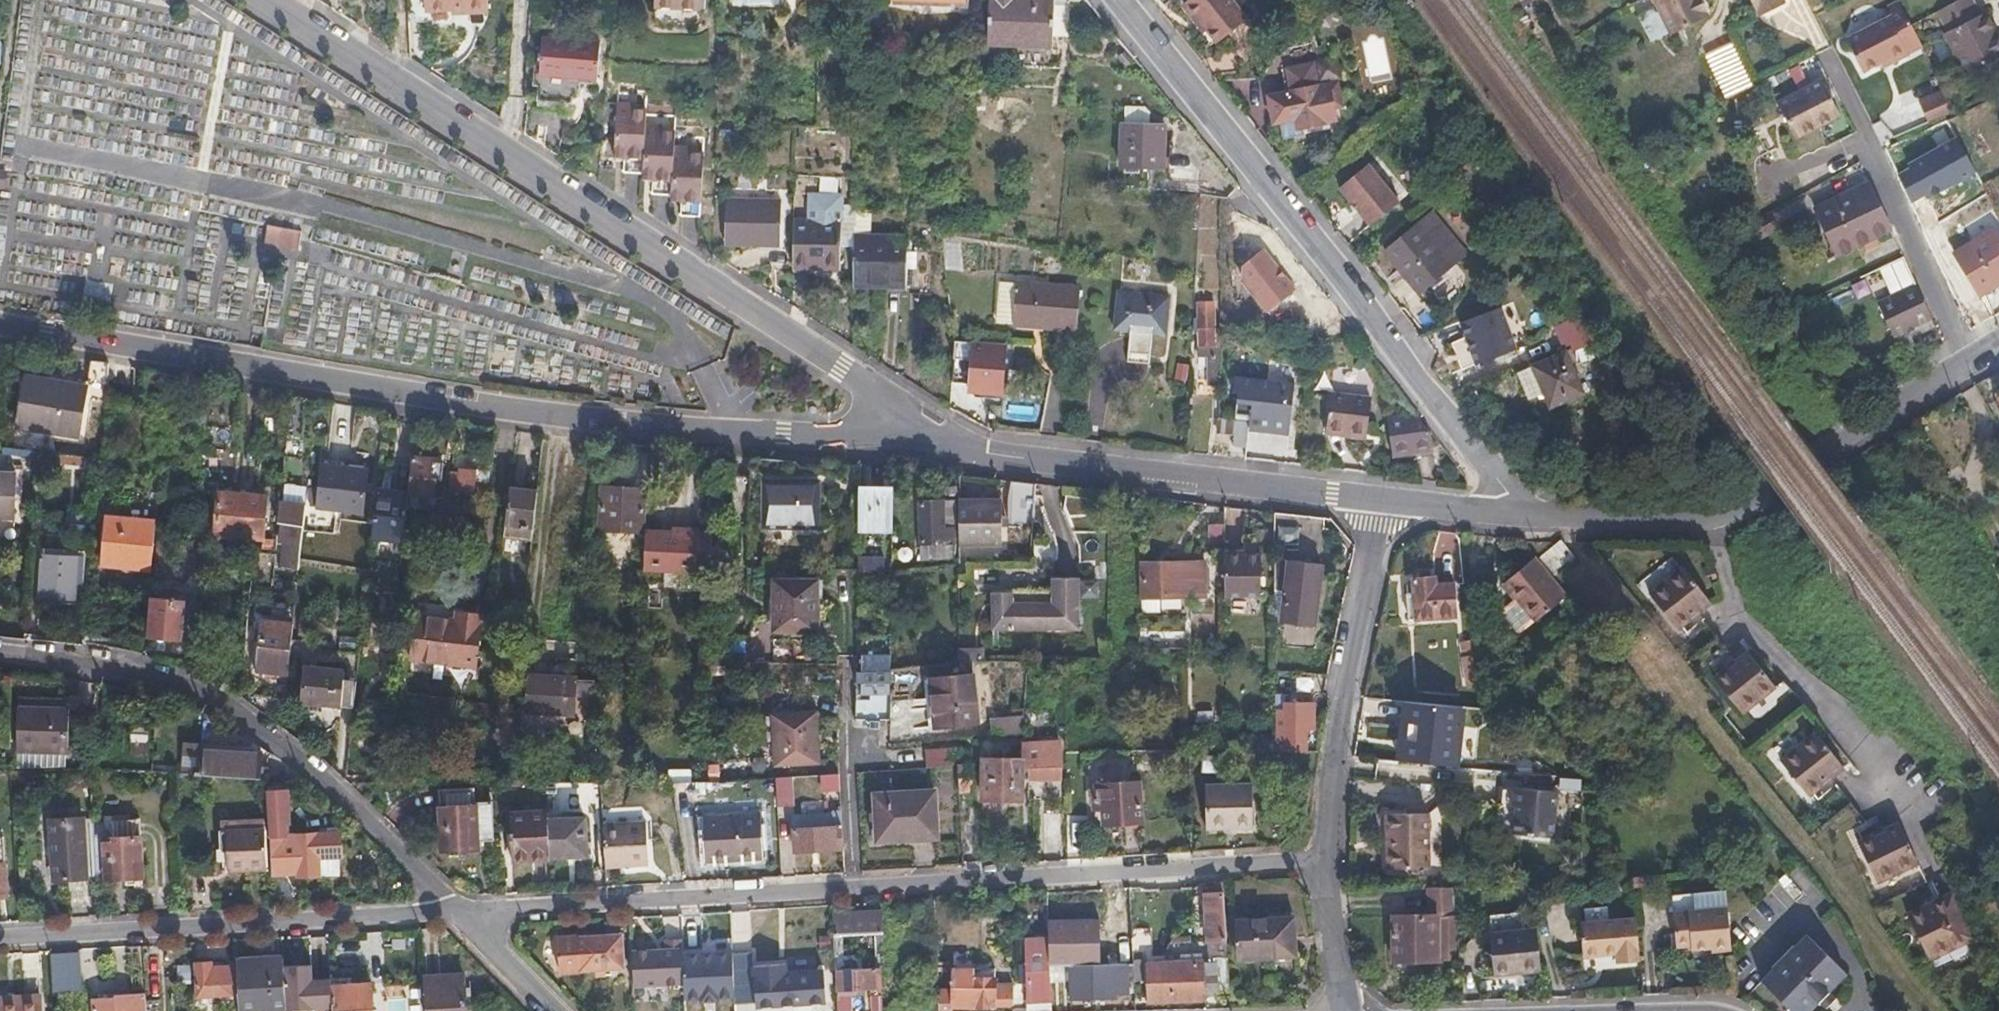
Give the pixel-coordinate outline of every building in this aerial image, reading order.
[(483,0),(420,0),(421,11),(483,11),(483,0)] [(697,0),(653,0),(653,10),(696,12),(697,0)] [(1053,0),(1043,0),(988,0),(986,46),(1051,50),(1053,0)] [(1233,0),(1187,0),(1186,1),(1206,25),(1218,41),(1247,18),(1233,0)] [(1692,24),(1711,16),(1703,0),(1658,0),(1673,33),(1692,24)] [(1775,7),(1778,5),(1787,0),(1751,0),(1758,16),(1775,7)] [(1902,8),(1898,0),(1895,0),(1887,5),(1891,15),(1846,39),(1863,72),(1879,63),(1882,69),(1894,62),(1923,48),(1910,22),(1902,8)] [(1991,25),(1984,9),(1978,13),(1972,0),(1955,0),(1937,9),(1947,26),(1944,30),(1964,69),(1997,54),(1985,28),(1991,25)] [(1991,25),(1985,28),(1997,54),(1998,53),(1998,40),(1991,25)] [(581,98),(585,36),(544,35),(542,99),(568,101),(569,94),(581,98)] [(600,76),(601,37),(585,36),(581,98),(584,98),(585,76),(600,76)] [(1724,98),(1751,87),(1733,42),(1705,53),(1724,98)] [(1284,134),(1300,128),(1335,118),(1331,106),(1340,103),(1334,80),(1314,85),(1308,64),(1282,71),(1288,93),(1266,100),(1273,125),(1281,122),(1284,134)] [(1823,79),(1796,92),(1778,101),(1796,138),(1814,128),(1840,114),(1823,79)] [(1928,122),(1954,110),(1944,88),(1918,99),(1928,122)] [(641,173),(644,127),(646,111),(631,110),(631,106),(616,105),(613,157),(623,158),(623,172),(641,173)] [(1125,109),(1124,127),(1122,127),(1120,170),(1162,172),(1164,129),(1149,128),(1151,118),(1143,110),(1125,109)] [(668,196),(672,147),(673,133),(660,133),(660,128),(644,127),(641,173),(640,179),(650,179),(649,194),(668,196)] [(1971,161),(1963,146),(1953,151),(1961,167),(1971,161)] [(694,217),(701,155),(688,153),(688,148),(672,147),(668,196),(667,201),(677,201),(675,216),(694,217)] [(1400,200),(1370,163),(1340,189),(1369,225),(1400,200)] [(1892,226),(1877,194),(1871,180),(1817,205),(1838,252),(1892,226)] [(790,270),(814,272),(833,272),(838,273),(843,198),(817,197),(808,197),(807,223),(792,222),(790,256),(790,270)] [(776,247),(779,203),(764,203),(746,201),(743,246),(776,247)] [(869,242),(871,213),(856,211),(855,241),(853,241),(853,291),(906,294),(907,253),(907,243),(869,242)] [(1469,257),(1444,226),(1436,216),(1388,254),(1420,295),(1469,257)] [(263,226),(261,248),(297,250),(299,229),(263,226)] [(1997,228),(1957,251),(1979,292),(1960,302),(1972,327),(1996,314),(1984,291),(1998,282),(1998,231),(1997,228)] [(1263,305),(1290,283),(1258,244),(1238,259),(1236,273),(1263,305)] [(928,295),(930,254),(907,253),(906,294),(928,295)] [(1866,276),(1874,296),(1913,280),(1905,260),(1866,276)] [(1078,289),(1022,284),(1002,282),(999,323),(1018,324),(1018,327),(1074,331),(1078,289)] [(1937,325),(1933,315),(1917,282),(1879,301),(1894,335),(1901,332),(1905,341),(1937,325)] [(1165,334),(1168,297),(1118,293),(1115,330),(1165,334)] [(1213,341),(1214,302),(1199,302),(1198,313),(1194,313),(1193,333),(1198,333),(1197,357),(1213,357),(1213,364),(1219,364),(1219,341),(1213,341)] [(1515,347),(1499,306),(1468,318),(1459,321),(1465,337),(1467,336),(1471,346),(1470,348),(1475,363),(1515,347)] [(1583,392),(1566,351),(1592,339),(1581,315),(1553,327),(1564,351),(1531,366),(1550,407),(1583,392)] [(954,379),(962,379),(981,381),(983,345),(956,343),(954,379)] [(995,345),(983,345),(981,381),(993,381),(995,345)] [(1008,346),(995,345),(993,381),(1006,382),(1008,346)] [(84,388),(70,387),(18,383),(16,430),(79,436),(82,399),(108,402),(109,397),(110,363),(86,359),(84,388)] [(134,398),(136,367),(110,363),(109,397),(134,398)] [(1290,419),(1293,381),(1238,374),(1233,413),(1248,415),(1248,427),(1288,432),(1290,419)] [(1006,382),(954,379),(954,384),(970,385),(970,387),(1005,389),(1006,382)] [(1005,389),(970,387),(970,392),(1004,396),(1005,389)] [(1327,388),(1324,417),(1323,424),(1364,428),(1365,414),(1367,392),(1327,388)] [(1235,420),(1235,415),(1218,414),(1218,430),(1235,431),(1235,420)] [(1432,431),(1420,416),(1388,414),(1392,448),(1433,445),(1432,431)] [(1246,444),(1246,420),(1235,420),(1235,431),(1235,444),(1246,444)] [(621,487),(601,487),(600,528),(641,529),(643,488),(647,488),(649,447),(625,445),(621,487)] [(434,495),(435,478),(430,477),(432,459),(412,457),(408,493),(434,495)] [(364,513),(369,471),(324,466),(320,508),(364,513)] [(474,492),(477,468),(459,466),(457,490),(474,492)] [(18,474),(0,473),(0,516),(16,516),(18,474)] [(1027,520),(1029,483),(1000,480),(999,520),(1027,520)] [(815,533),(817,486),(763,481),(761,529),(815,533)] [(533,537),(538,490),(511,488),(505,534),(533,537)] [(403,543),(404,526),(408,493),(376,489),(371,539),(403,543)] [(300,560),(306,493),(281,490),(279,508),(291,509),(286,559),(300,560)] [(886,536),(885,492),(852,492),(852,537),(886,536)] [(267,540),(270,499),(223,495),(220,537),(267,540)] [(995,548),(994,503),(951,504),(952,549),(995,548)] [(945,560),(945,529),(947,529),(946,504),(913,505),(915,560),(945,560)] [(698,554),(700,516),(687,515),(646,512),(644,551),(698,554)] [(1301,550),(1301,516),(1265,512),(1266,549),(1301,550)] [(149,576),(155,525),(105,520),(100,571),(149,576)] [(1217,550),(1216,525),(1199,526),(1199,550),(1217,550)] [(1254,599),(1254,555),(1237,555),(1236,550),(1217,550),(1218,599),(1254,599)] [(74,599),(77,558),(42,555),(39,595),(74,599)] [(856,572),(885,571),(885,556),(856,556),(856,572)] [(1560,596),(1530,558),(1497,586),(1507,600),(1497,609),(1496,616),(1512,635),(1560,596)] [(1308,628),(1314,563),(1266,560),(1267,591),(1279,591),(1277,624),(1308,628)] [(1159,610),(1159,596),(1180,596),(1180,562),(1133,562),(1133,596),(1134,611),(1159,610)] [(1197,596),(1196,562),(1180,562),(1180,596),(1197,596)] [(1708,605),(1679,570),(1646,595),(1675,631),(1688,621),(1686,618),(1694,612),(1696,614),(1708,605)] [(1451,616),(1448,584),(1430,585),(1430,576),(1408,577),(1409,600),(1402,600),(1403,619),(1451,616)] [(813,632),(814,581),(770,579),(769,631),(813,632)] [(1071,632),(1071,580),(1068,580),(1044,580),(1045,605),(1025,606),(1024,634),(1071,632)] [(180,640),(184,601),(153,598),(149,637),(180,640)] [(1024,634),(1025,606),(1004,607),(1004,598),(983,598),(984,635),(1024,634)] [(476,670),(481,615),(456,612),(454,623),(416,619),(412,664),(476,670)] [(859,654),(888,653),(888,634),(859,635),(859,654)] [(1470,658),(1468,640),(1457,642),(1458,658),(1470,658)] [(1772,688),(1743,653),(1732,662),(1734,665),(1726,671),(1724,669),(1711,680),(1740,715),(1772,688)] [(253,702),(262,703),(286,705),(291,657),(256,654),(253,702)] [(980,665),(980,657),(955,657),(955,667),(980,665)] [(354,702),(358,664),(305,658),(301,696),(354,702)] [(860,676),(887,676),(887,673),(887,658),(859,658),(859,675),(854,675),(854,686),(860,686),(860,676)] [(574,715),(576,678),(532,675),(529,712),(574,715)] [(888,724),(887,676),(860,676),(860,686),(860,701),(870,701),(870,724),(888,724)] [(977,727),(971,679),(929,684),(935,732),(977,727)] [(1301,751),(1300,702),(1278,702),(1279,695),(1270,694),(1270,751),(1301,751)] [(1457,766),(1464,706),(1401,699),(1394,759),(1457,766)] [(70,747),(70,704),(18,703),(19,747),(70,747)] [(261,752),(221,749),(223,714),(202,707),(199,741),(183,740),(181,771),(260,776),(261,752)] [(1016,729),(1014,713),(983,717),(985,733),(1016,729)] [(817,766),(817,716),(775,715),(774,766),(817,766)] [(1842,768),(1812,733),(1778,761),(1807,796),(1821,785),(1819,783),(1827,776),(1829,779),(1842,768)] [(1052,781),(1052,744),(1016,743),(1016,781),(1052,781)] [(957,769),(957,751),(926,753),(928,772),(957,769)] [(1011,801),(1011,761),(975,759),(974,800),(1011,801)] [(1221,772),(1221,762),(1199,762),(1200,772),(1221,772)] [(667,770),(667,781),(689,782),(689,770),(667,770)] [(840,794),(840,777),(822,777),(821,794),(840,794)] [(792,805),(792,778),(775,778),(776,805),(792,805)] [(1149,821),(1147,780),(1100,783),(1101,802),(1110,801),(1112,823),(1149,821)] [(1552,837),(1556,789),(1512,785),(1498,785),(1497,805),(1515,806),(1513,834),(1552,837)] [(1250,829),(1249,786),(1201,788),(1202,830),(1250,829)] [(495,837),(494,798),(478,799),(478,789),(441,790),(443,849),(481,848),(480,838),(495,837)] [(339,854),(338,832),(284,834),(283,820),(288,819),(285,790),(266,790),(272,872),(301,871),(301,875),(320,874),(318,855),(339,854)] [(936,841),(934,793),(876,795),(877,843),(936,841)] [(87,874),(83,816),(67,817),(67,809),(52,810),(52,815),(50,816),(52,876),(87,874)] [(550,855),(548,818),(548,810),(510,812),(512,858),(550,857),(550,855)] [(842,851),(841,814),(791,815),(792,851),(842,851)] [(1429,871),(1426,815),(1382,816),(1382,836),(1388,837),(1389,873),(1429,871)] [(757,860),(756,816),(699,820),(701,863),(757,860)] [(141,876),(137,817),(102,819),(106,877),(141,876)] [(587,853),(585,817),(548,818),(550,855),(587,853)] [(650,864),(648,820),(604,822),(606,867),(650,864)] [(1916,862),(1897,821),(1880,829),(1882,831),(1873,836),(1872,833),(1856,842),(1876,883),(1916,862)] [(266,865),(263,828),(220,830),(222,850),(227,850),(228,867),(266,865)] [(1222,896),(1221,888),(1203,889),(1203,897),(1222,896)] [(1458,960),(1454,914),(1452,889),(1424,890),(1426,915),(1392,915),(1393,961),(1458,960)] [(1976,937),(1953,890),(1934,900),(1935,903),(1925,907),(1924,904),(1907,912),(1931,958),(1976,937)] [(1726,906),(1724,891),(1698,893),(1699,908),(1726,906)] [(1222,909),(1222,896),(1203,897),(1204,911),(1222,909)] [(1729,949),(1726,906),(1699,908),(1673,910),(1675,947),(1690,947),(1691,952),(1729,949)] [(1129,942),(1128,909),(1112,910),(1113,941),(1129,942)] [(1229,999),(1222,909),(1204,911),(1206,957),(1210,957),(1210,961),(1213,1000),(1229,999)] [(874,988),(872,934),(880,934),(879,912),(830,915),(831,937),(840,936),(840,957),(859,957),(859,968),(835,970),(835,990),(874,988)] [(1539,972),(1536,928),(1523,929),(1521,913),(1489,917),(1490,933),(1487,934),(1492,978),(1539,972)] [(1639,963),(1636,920),(1580,925),(1583,958),(1615,955),(1616,964),(1639,963)] [(1294,965),(1292,929),(1237,933),(1239,969),(1294,965)] [(1800,934),(1781,955),(1759,979),(1793,1010),(1805,1010),(1815,1000),(1823,1007),(1833,995),(1825,989),(1843,971),(1819,947),(1804,930),(1800,934)] [(622,967),(620,933),(557,936),(559,971),(622,967)] [(1045,968),(1045,947),(1044,940),(1021,941),(1025,1010),(1048,1010),(1045,968)] [(1059,968),(1058,946),(1045,947),(1045,968),(1059,968)] [(76,952),(46,954),(48,992),(79,990),(76,952)] [(1210,961),(1201,962),(1200,954),(1176,954),(1177,963),(1145,964),(1146,1002),(1202,1001),(1213,1000),(1210,961)] [(733,1008),(754,1006),(824,1002),(822,969),(785,971),(785,963),(752,964),(752,958),(730,959),(731,980),(733,1008)] [(282,959),(241,962),(242,993),(239,994),(240,1010),(285,1010),(282,959)] [(231,991),(230,965),(210,967),(209,962),(192,963),(195,996),(230,994),(231,991)] [(1009,982),(990,982),(990,966),(946,968),(946,991),(934,991),(935,1010),(948,1010),(948,1009),(1010,1008),(1009,982)] [(1122,998),(1121,970),(1066,971),(1066,1003),(1110,1001),(1110,998),(1122,998)] [(462,976),(423,978),(425,1010),(465,1010),(462,976)] [(731,980),(714,980),(714,989),(705,989),(705,987),(676,989),(676,981),(648,981),(649,1009),(683,1007),(683,1010),(733,1010),(733,1008),(731,980)] [(372,985),(331,987),(332,1010),(373,1010),(372,985)] [(145,994),(113,997),(113,999),(92,1000),(93,1010),(146,1010),(145,994)] [(849,995),(834,996),(834,1010),(849,1010),(849,995)] [(877,995),(867,995),(867,1010),(879,1010),(877,995)] [(39,1003),(38,996),(0,998),(0,1010),(39,1010),(39,1003)]
